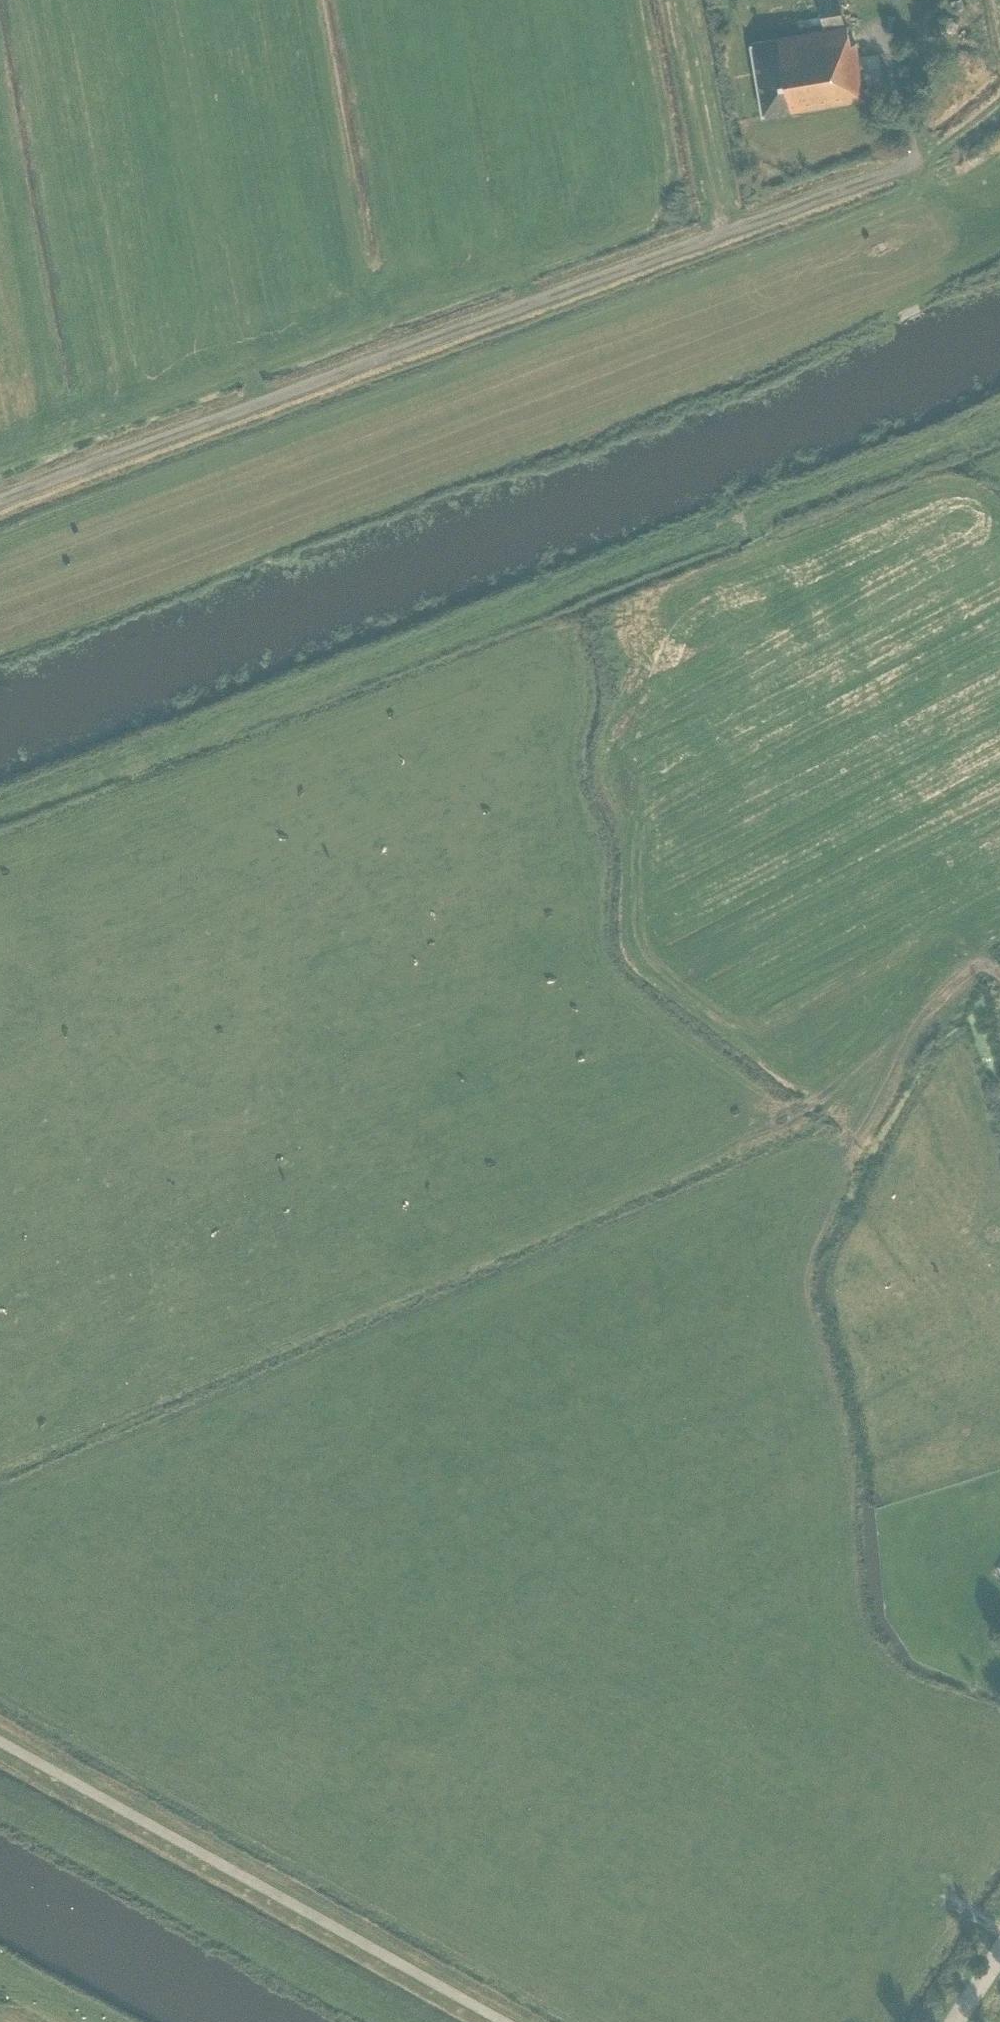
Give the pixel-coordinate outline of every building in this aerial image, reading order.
[(797,33),(825,28),(825,25),(844,23),(841,0),(809,0),(792,3),(797,33)] [(951,0),(953,10),(957,9),(963,8),(961,0),(954,0),(951,0)] [(850,44),(847,28),(751,44),(764,116),(865,99),(856,43),(850,44)]
